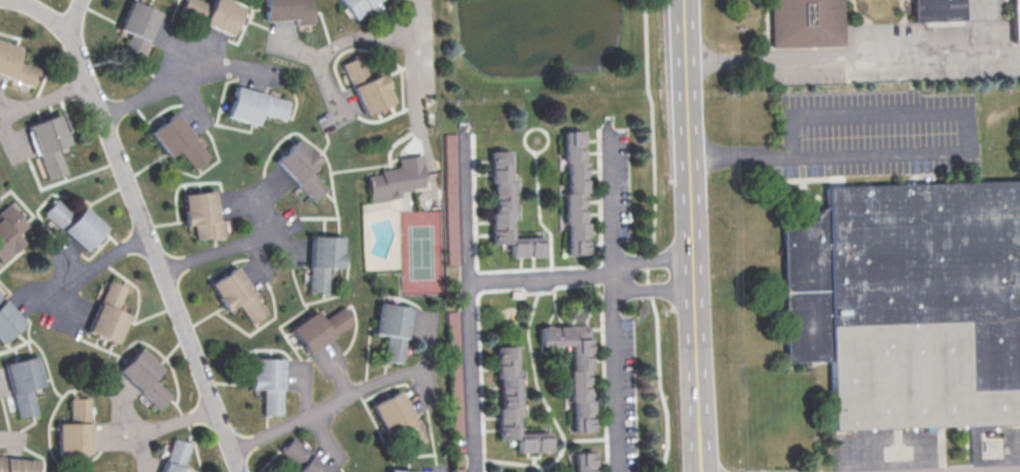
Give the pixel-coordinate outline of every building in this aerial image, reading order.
[(158,12),(129,0),(118,28),(128,32),(118,58),(137,65),(158,12)] [(228,0),(211,0),(201,22),(229,35),(242,6),(228,0)] [(295,19),(296,31),(310,31),(309,0),(263,0),(264,20),(295,19)] [(353,19),(376,0),(338,0),(353,19)] [(772,49),(770,0),(842,0),(845,47),(772,49)] [(912,24),(912,0),(964,0),(966,21),(912,24)] [(1014,46),(1011,0),(1019,0),(1019,45),(1014,46)] [(32,85),(37,68),(15,61),(19,47),(0,41),(0,76),(32,85)] [(350,85),(366,78),(357,56),(340,63),(350,85)] [(379,82),(376,75),(351,86),(362,114),(393,101),(384,80),(379,82)] [(255,123),(258,113),(283,118),(287,99),(232,87),(226,117),(255,123)] [(166,156),(177,148),(192,168),(207,157),(174,112),(148,131),(166,156)] [(46,177),(64,171),(56,146),(67,143),(57,114),(25,124),(35,156),(33,157),(38,172),(44,170),(46,177)] [(565,254),(585,253),(581,130),(562,131),(565,254)] [(445,211),(455,211),(452,133),(442,134),(445,211)] [(308,170),(317,161),(296,138),(272,161),(310,201),(325,188),(308,170)] [(489,150),(489,184),(491,183),(492,243),(509,242),(510,257),(541,256),(541,236),(511,237),(509,150),(489,150)] [(366,173),(370,201),(401,197),(400,190),(424,187),(420,155),(397,158),(399,169),(366,173)] [(825,191),(1019,183),(1019,426),(828,432),(825,363),(786,365),(783,226),(819,224),(825,191)] [(229,234),(228,218),(215,220),(212,190),(180,194),(183,225),(192,224),(193,238),(229,234)] [(41,213),(82,251),(104,227),(81,206),(72,216),(54,199),(41,213)] [(5,223),(14,234),(25,225),(16,214),(5,223)] [(0,220),(0,260),(20,241),(0,220)] [(327,292),(327,267),(341,267),(342,236),(310,235),(308,291),(327,292)] [(207,283),(224,310),(235,302),(248,322),(264,312),(234,266),(207,283)] [(125,286),(107,279),(86,331),(114,343),(126,314),(115,310),(125,286)] [(22,323),(0,296),(0,342),(22,323)] [(409,306),(378,302),(374,333),(386,334),(382,359),(401,362),(409,306)] [(320,320),(315,311),(289,328),(305,353),(353,323),(342,306),(320,320)] [(572,432),(591,431),(587,326),(572,326),(572,325),(538,326),(539,345),(568,344),(572,432)] [(548,451),(547,432),(517,433),(516,346),(496,346),(498,439),(516,438),(516,452),(548,451)] [(151,377),(159,368),(137,347),(115,370),(156,408),(169,394),(151,377)] [(3,362),(16,417),(35,412),(29,388),(41,385),(34,355),(3,362)] [(280,358),(248,358),(248,388),(261,389),(261,414),(280,414),(280,358)] [(371,404),(385,432),(396,427),(407,449),(424,440),(399,390),(371,404)] [(68,397),(69,422),(56,423),(57,454),(88,453),(87,397),(68,397)] [(192,471),(181,468),(189,443),(170,438),(160,471),(192,471)] [(309,454),(308,455),(298,446),(287,458),(296,467),(292,471),(329,471),(309,454)] [(592,451),(572,452),(573,471),(593,471),(592,451)] [(33,459),(0,457),(0,471),(33,471),(33,459)]
